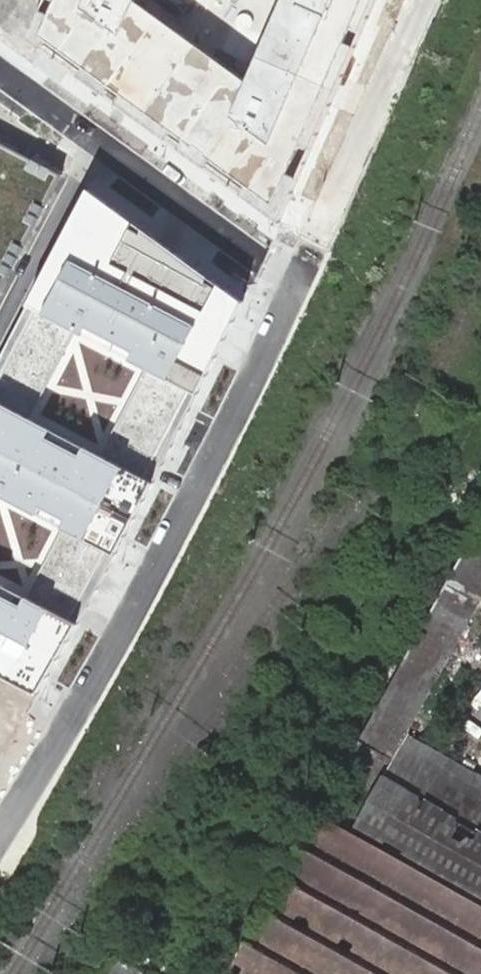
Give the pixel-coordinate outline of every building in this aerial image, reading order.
[(35,46),(276,210),(367,0),(275,0),(249,61),(159,0),(54,0),(35,46)] [(0,138),(0,292),(63,171),(0,138)] [(87,189),(0,358),(0,675),(38,695),(104,583),(243,305),(87,189)] [(479,526),(322,808),(230,970),(237,973),(480,973),(480,832),(463,822),(475,800),(422,770),(410,791),(382,776),(480,599),(480,522),(479,526)]
